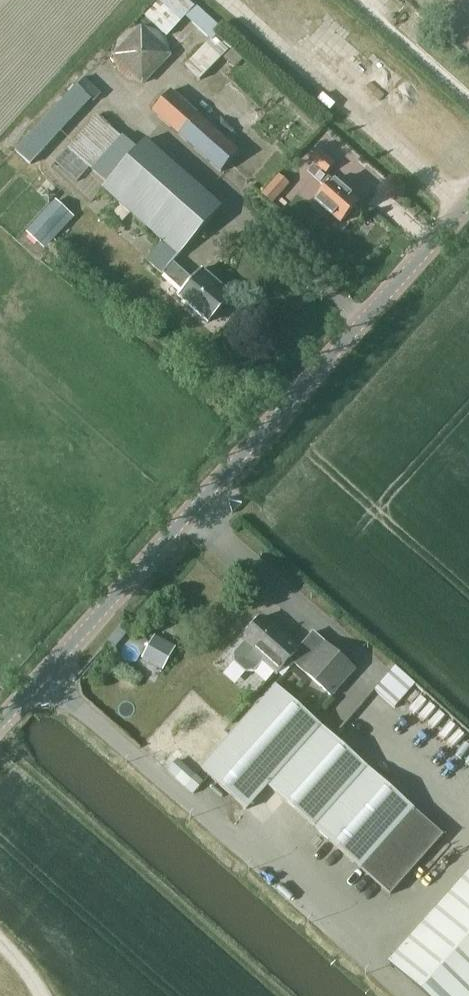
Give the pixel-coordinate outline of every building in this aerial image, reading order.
[(212,38),(223,26),(195,0),(158,0),(146,13),(169,34),(187,15),(212,38)] [(127,30),(116,41),(113,55),(118,70),(128,81),(143,85),(172,55),(167,39),(155,29),(141,25),(127,30)] [(202,80),(225,55),(210,42),(188,67),(202,80)] [(76,86),(14,151),(31,167),(93,102),(76,86)] [(222,174),(241,152),(172,90),(153,111),(222,174)] [(147,141),(140,150),(123,135),(121,136),(97,115),(67,148),(109,185),(105,189),(164,242),(149,259),(165,273),(166,272),(185,289),(179,296),(209,323),(233,296),(203,269),(193,281),(173,263),(222,209),(147,141)] [(340,227),(360,205),(326,174),(336,163),(319,149),(307,162),(318,172),(312,179),(325,191),(314,204),(340,227)] [(265,193),(284,203),(296,181),(277,170),(265,193)] [(58,196),(27,228),(47,246),(77,215),(58,196)] [(331,698),(355,671),(314,634),(298,652),(283,639),(284,637),(262,618),(245,638),(247,639),(241,646),(276,678),(290,662),(331,698)] [(176,648),(155,636),(142,658),(164,670),(176,648)] [(416,685),(396,667),(375,691),(395,709),(416,685)] [(391,895),(444,835),(275,685),(201,768),(247,810),(269,786),(391,895)] [(192,796),(204,783),(178,759),(167,773),(192,796)] [(427,995),(468,995),(468,873),(389,962),(427,995)]
